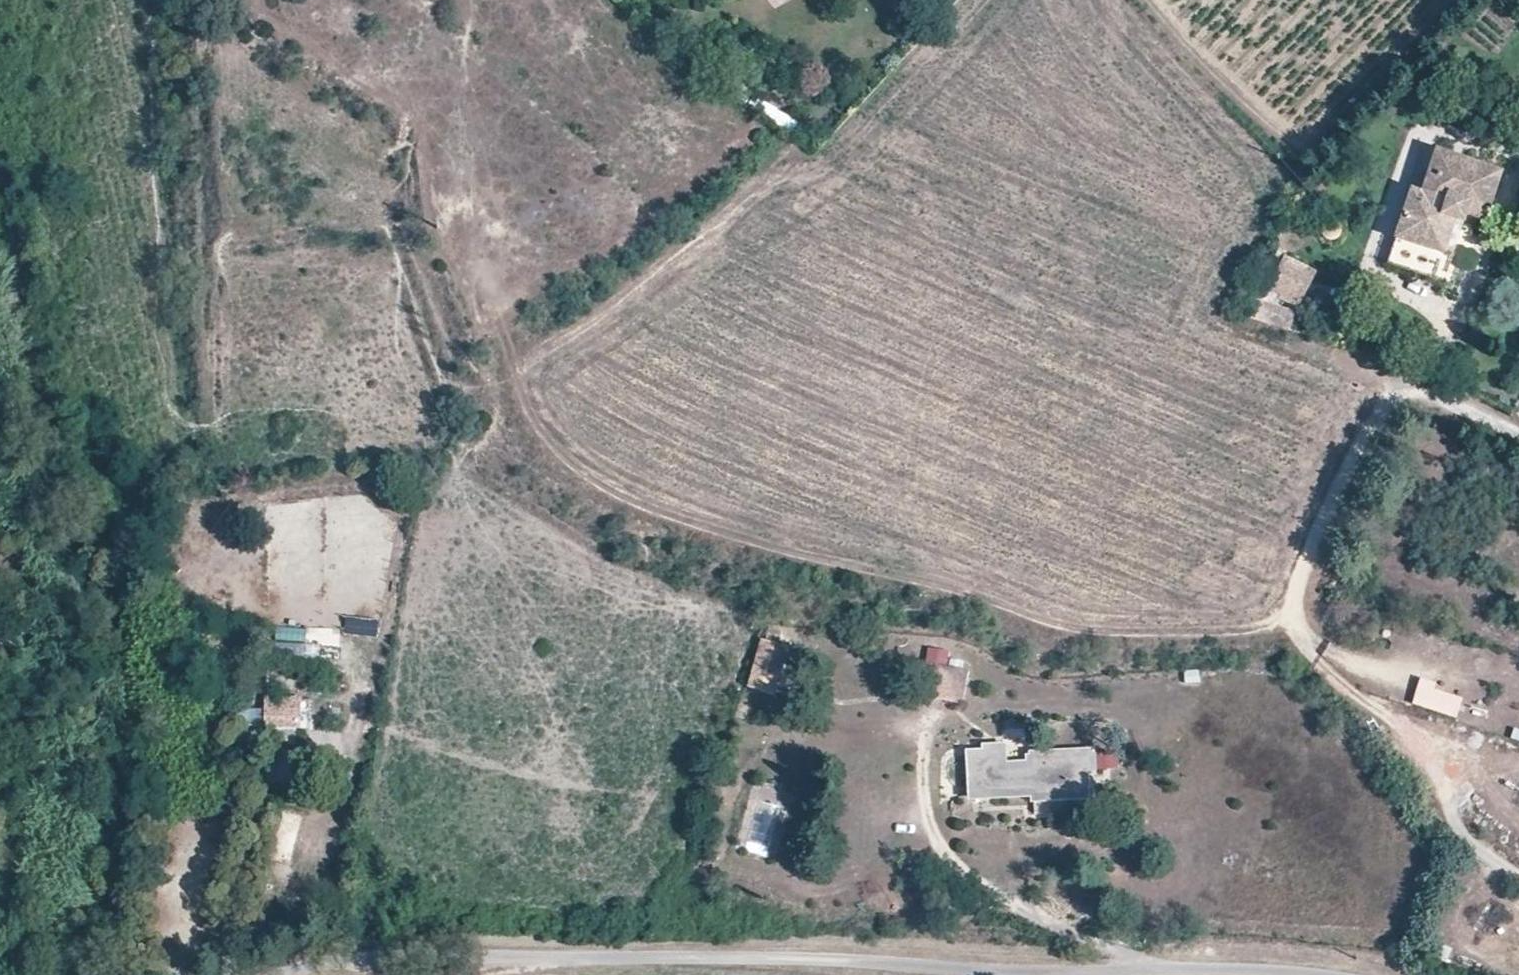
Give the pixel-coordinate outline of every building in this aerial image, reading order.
[(1500,175),(1437,153),(1421,194),(1411,192),(1387,264),(1434,280),(1455,221),(1463,223),(1466,214),(1484,221),(1500,175)] [(1300,282),(1276,271),(1268,288),(1292,300),(1300,282)] [(303,656),(309,630),(275,622),(269,649),(303,656)] [(776,696),(789,646),(760,638),(747,688),(776,696)] [(928,647),(925,662),(947,666),(950,651),(928,647)] [(964,701),(970,670),(947,666),(925,662),(919,693),(964,701)] [(297,709),(266,710),(266,727),(298,727),(297,709)] [(982,752),(966,753),(969,799),(1031,796),(1032,802),(1087,799),(1086,772),(1094,772),(1092,751),(1030,754),(1030,758),(1025,758),(1025,764),(1004,764),(1003,745),(982,747),(982,752)]
